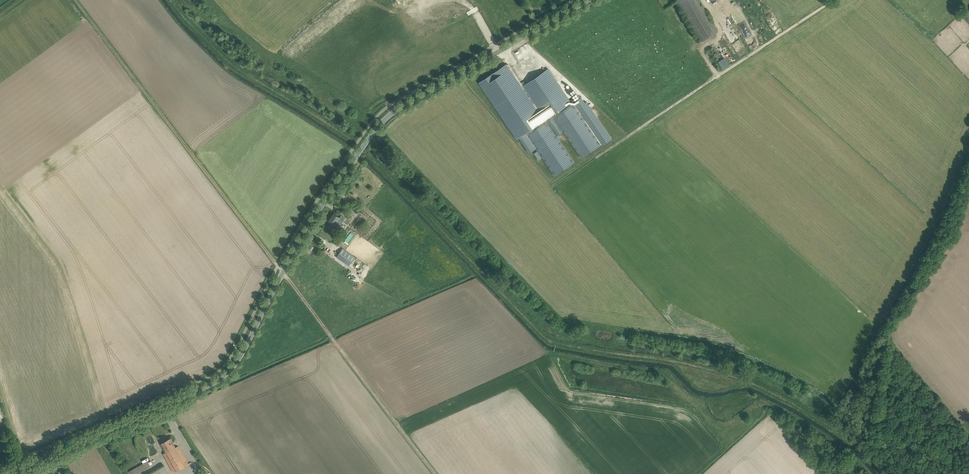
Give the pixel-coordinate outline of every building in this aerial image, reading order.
[(701,41),(718,32),(699,0),(677,0),(701,41)] [(476,22),(483,18),(477,6),(466,12),(468,16),(472,14),(476,22)] [(725,57),(718,61),(723,69),(730,64),(725,57)] [(508,64),(479,84),(517,139),(519,137),(526,133),(572,103),(549,69),(527,84),(525,81),(521,83),(508,64)] [(581,97),(573,102),(602,145),(612,138),(586,101),(585,102),(581,97)] [(572,103),(526,133),(536,148),(537,151),(542,157),(554,176),(575,162),(559,138),(557,136),(560,134),(562,132),(563,131),(563,132),(581,158),(601,144),(572,102),(572,103)] [(526,133),(519,137),(529,153),(536,148),(526,133)] [(333,212),(325,224),(332,229),(336,223),(340,225),(345,218),(341,215),(340,217),(333,212)] [(343,248),(336,257),(349,266),(355,257),(343,248)] [(161,443),(166,452),(163,454),(174,472),(188,464),(179,446),(176,447),(170,438),(161,443)] [(141,472),(151,466),(148,461),(128,472),(129,473),(142,473),(141,472)]
